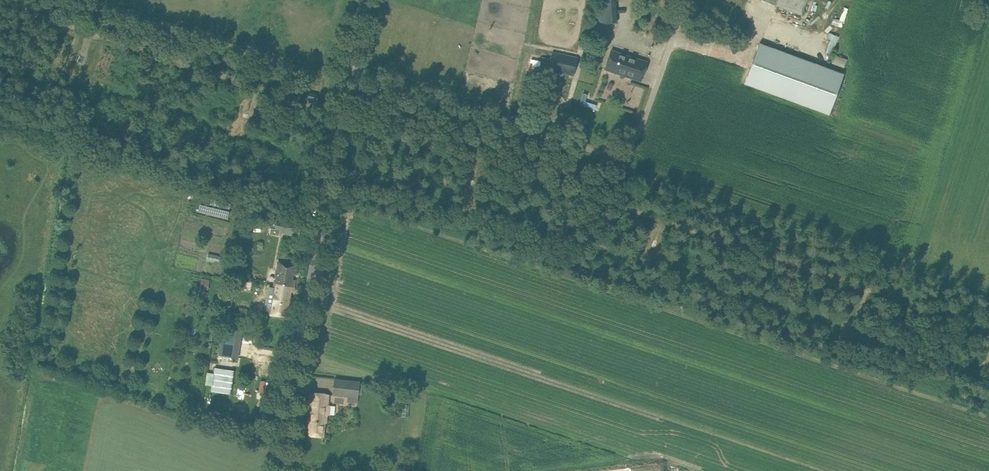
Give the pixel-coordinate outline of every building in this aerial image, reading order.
[(618,23),(618,0),(601,0),(601,23),(618,23)] [(761,0),(802,15),(807,0),(762,0),(761,0)] [(835,12),(831,24),(842,27),(848,8),(844,7),(841,14),(835,12)] [(835,54),(839,35),(832,34),(828,53),(835,54)] [(744,84),(829,115),(844,74),(759,43),(744,84)] [(605,69),(641,81),(647,62),(611,50),(605,69)] [(550,59),(542,57),(539,67),(548,69),(548,70),(573,76),(578,57),(552,51),(550,59)] [(846,67),(849,59),(836,55),(834,63),(846,67)] [(288,233),(290,221),(277,219),(275,229),(271,228),(270,234),(279,236),(280,232),(288,233)] [(277,260),(271,287),(293,290),(295,280),(292,279),(293,274),(296,275),(298,264),(277,260)] [(209,292),(211,279),(203,277),(201,290),(209,292)] [(293,290),(271,287),(271,288),(273,288),(271,299),(270,299),(267,313),(289,317),(292,297),(289,296),(290,291),(293,291),(293,290)] [(332,394),(348,396),(348,391),(358,392),(358,394),(361,394),(362,384),(359,384),(359,381),(334,378),(332,394)] [(309,421),(308,435),(324,436),(325,422),(326,422),(328,394),(310,392),(308,421),(309,421)]
